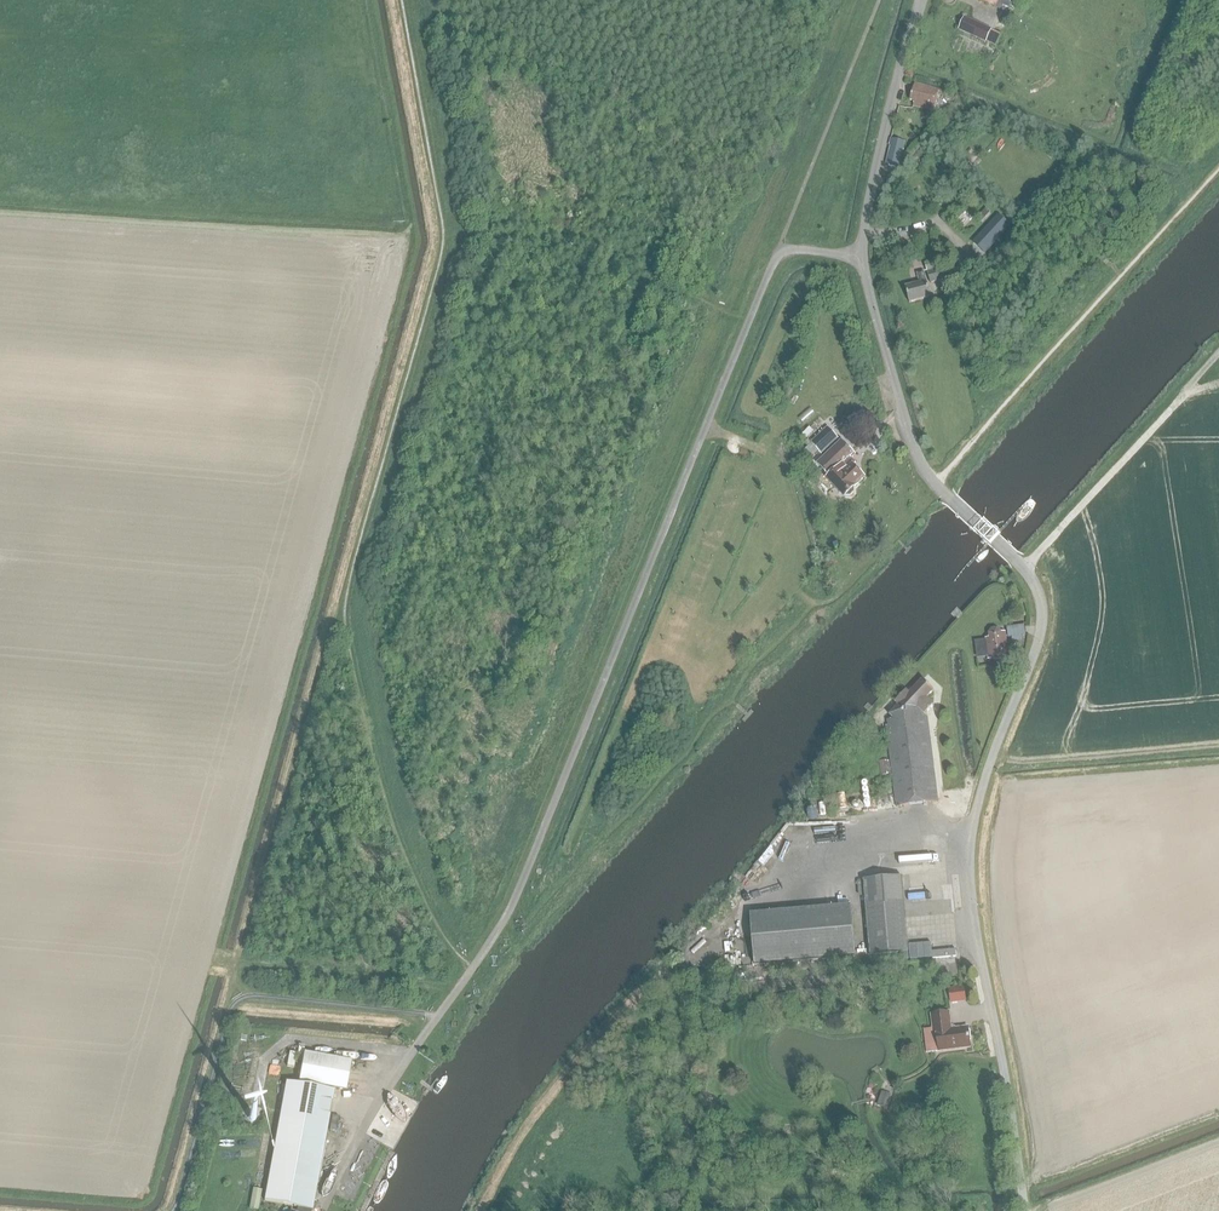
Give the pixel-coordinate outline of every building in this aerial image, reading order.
[(996,8),(1001,10),(1003,6),(1010,8),(1014,0),(999,0),(996,7),(996,8)] [(959,30),(986,43),(992,29),(965,17),(959,30)] [(939,90),(919,85),(918,89),(914,88),(910,100),(915,101),(914,106),(934,110),(939,90)] [(898,167),(902,152),(895,150),(897,140),(892,139),(886,164),(898,167)] [(973,167),(968,163),(963,168),(968,172),(973,167)] [(994,219),(969,246),(980,256),(1005,229),(994,219)] [(937,255),(940,265),(948,263),(945,252),(937,255)] [(925,263),(930,283),(942,281),(937,260),(925,263)] [(960,278),(957,266),(940,270),(943,282),(960,278)] [(927,281),(924,272),(918,273),(920,283),(906,287),(910,303),(931,297),(927,281)] [(812,442),(824,454),(840,439),(828,426),(812,442)] [(813,432),(809,428),(802,435),(806,439),(813,432)] [(854,455),(842,442),(819,464),(831,477),(829,479),(845,496),(864,478),(853,466),(856,463),(851,458),(854,455)] [(1006,636),(1001,636),(1000,633),(994,629),(989,634),(989,638),(986,638),(988,658),(1008,656),(1006,636)] [(1024,645),(1023,636),(1012,637),(1013,647),(1024,645)] [(932,691),(921,680),(909,694),(906,691),(895,704),(897,706),(888,716),(894,721),(888,722),(888,729),(887,729),(897,807),(938,802),(927,716),(924,713),(932,704),(925,698),(932,691)] [(881,775),(892,774),(890,760),(879,762),(881,775)] [(812,804),(815,820),(831,817),(828,801),(812,804)] [(909,951),(902,877),(864,880),(871,954),(909,951)] [(751,914),(756,965),(857,956),(852,905),(751,914)] [(930,943),(909,945),(910,960),(932,958),(930,943)] [(959,948),(936,950),(937,958),(960,957),(959,948)] [(966,1001),(965,986),(949,988),(951,1003),(966,1001)] [(786,993),(774,996),(778,1010),(790,1007),(786,993)] [(968,1026),(951,1028),(949,1012),(931,1014),(933,1028),(936,1027),(939,1051),(971,1047),(968,1026)] [(299,1046),(297,1060),(303,1061),(305,1047),(299,1046)] [(294,1068),(297,1053),(290,1052),(287,1067),(294,1068)] [(347,1090),(352,1061),(304,1053),(299,1081),(347,1090)] [(335,1090),(287,1081),(265,1201),(299,1207),(297,1210),(306,1210),(307,1208),(313,1210),(335,1090)] [(877,1105),(888,1109),(893,1095),(882,1091),(877,1105)] [(330,1131),(337,1132),(339,1117),(332,1116),(330,1131)] [(250,1209),(259,1210),(262,1190),(253,1189),(250,1209)]
